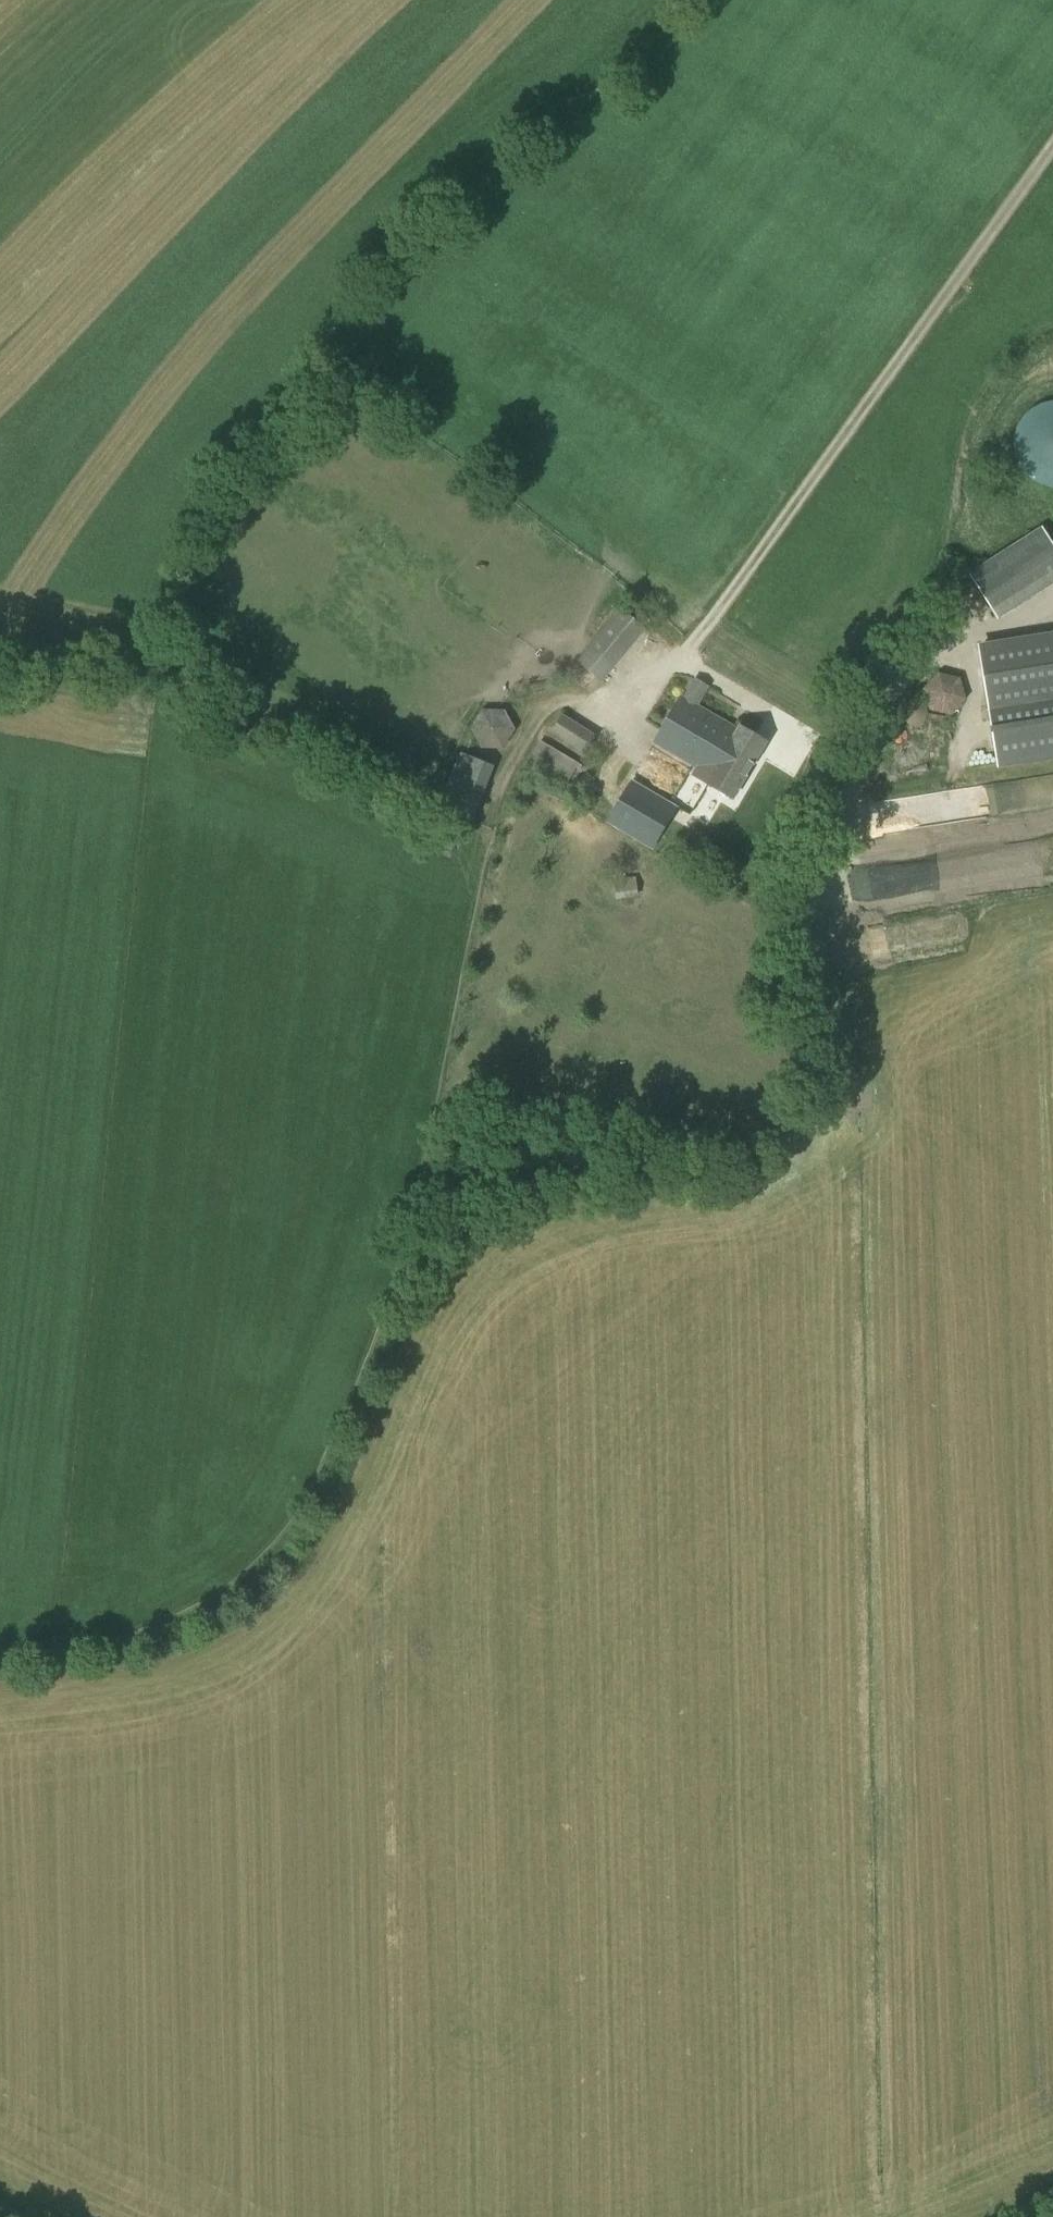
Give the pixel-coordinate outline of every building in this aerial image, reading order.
[(1049,402),(1044,403),(1038,406),(1033,409),(1028,412),(1024,417),(1020,422),(1018,427),(1016,433),(1014,439),(1014,445),(1014,451),(1016,457),(1018,462),(1021,468),(1024,473),(1028,477),(1033,481),(1039,484),(1044,486),(1050,487),(1052,488),(1052,401),(1049,402)] [(1052,584),(1052,544),(1042,526),(969,573),(999,619),(1052,584)] [(635,642),(646,629),(621,609),(610,622),(635,642)] [(979,642),(997,764),(1052,756),(1052,630),(979,642)] [(612,669),(588,648),(577,662),(601,682),(612,669)] [(684,695),(656,742),(699,767),(694,774),(734,797),(768,741),(742,725),(741,725),(740,728),(684,695)] [(516,730),(505,710),(482,710),(470,729),(481,749),(504,749),(516,730)] [(580,770),(583,766),(540,741),(528,764),(567,786),(577,768),(580,770)] [(437,807),(472,822),(495,766),(460,752),(437,807)] [(653,849),(678,806),(631,780),(606,823),(653,849)] [(616,900),(638,896),(636,877),(613,880),(616,900)]
